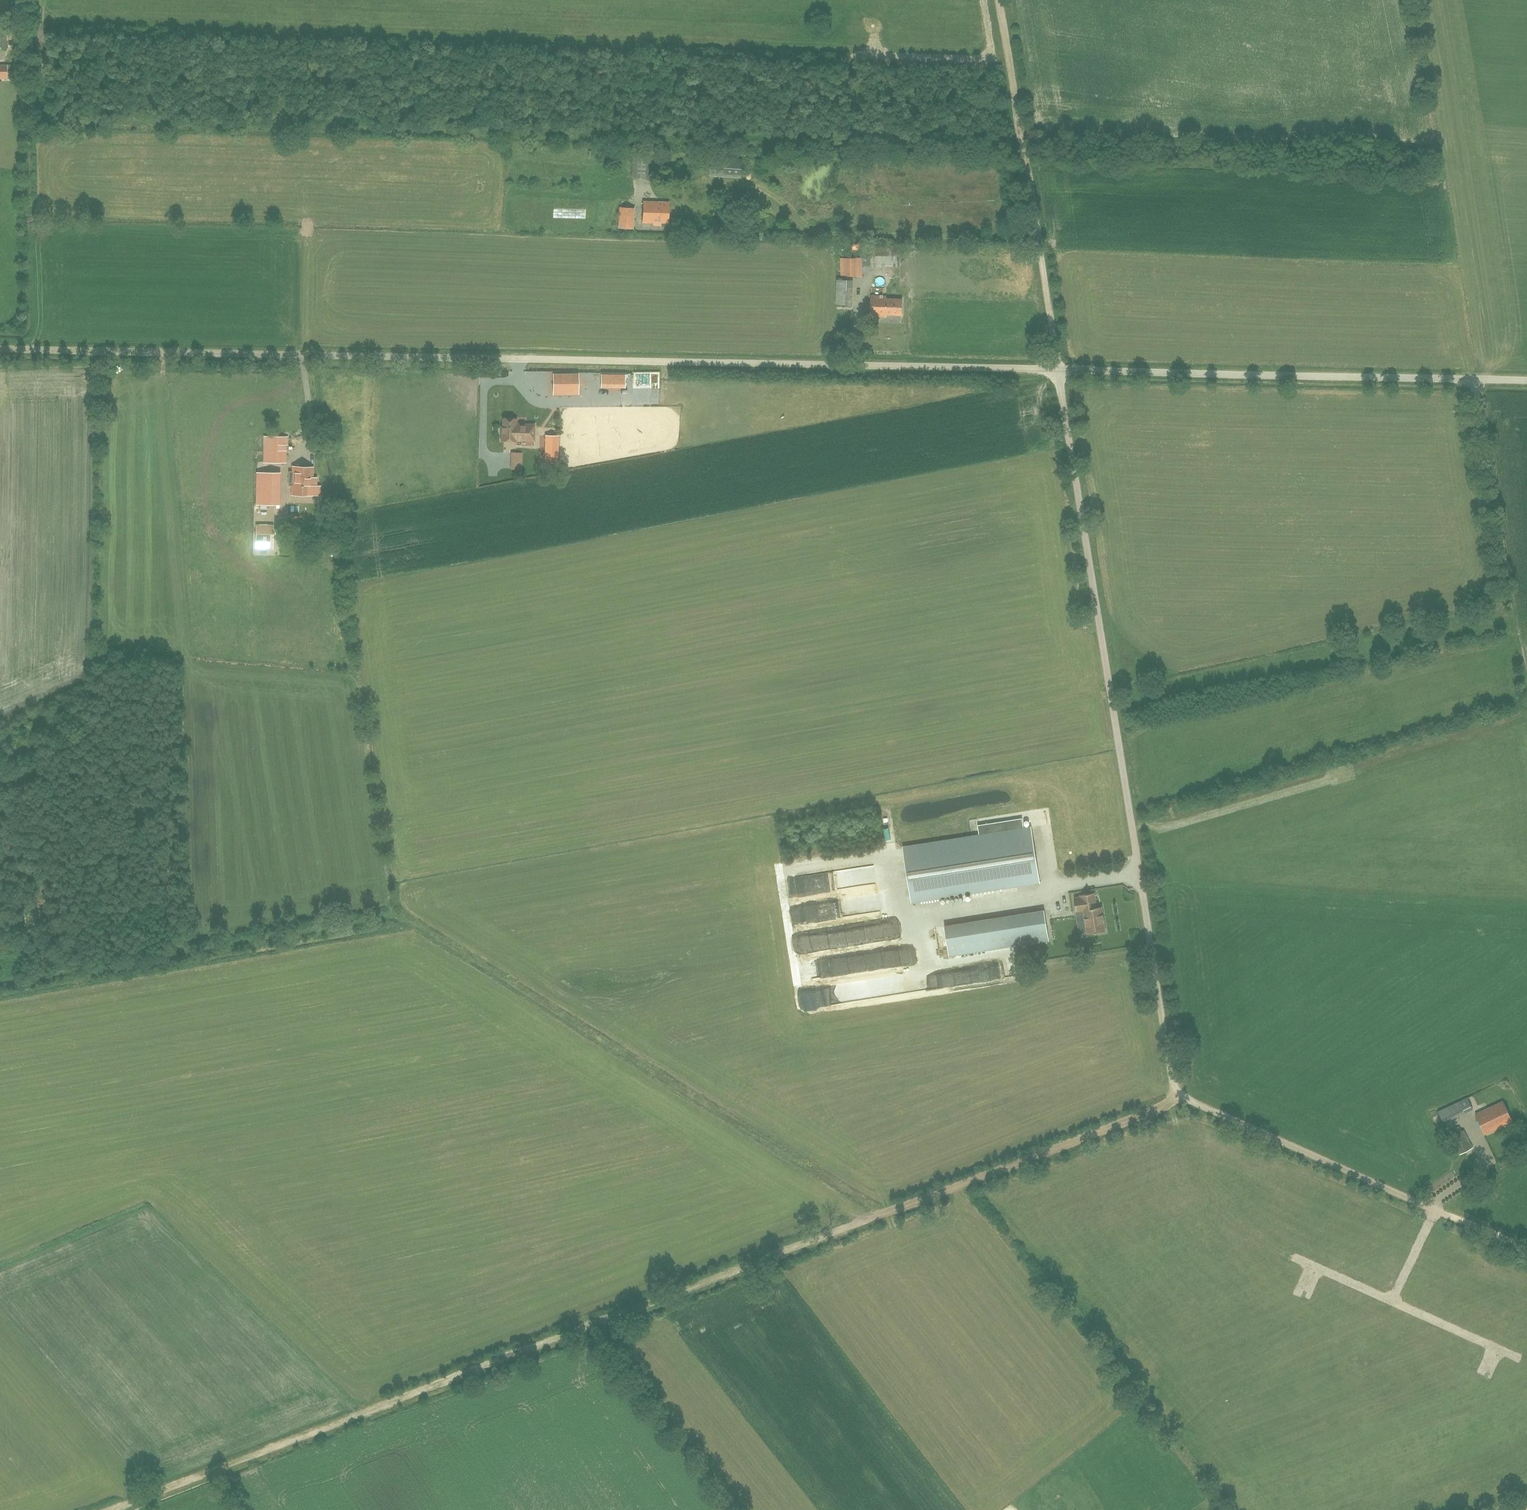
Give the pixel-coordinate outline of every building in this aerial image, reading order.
[(9,66),(0,66),(0,80),(10,79),(9,66)] [(650,178),(651,154),(633,153),(632,177),(650,178)] [(743,160),(712,158),(711,171),(742,173),(743,160)] [(618,206),(618,227),(633,228),(633,207),(629,206),(629,201),(627,201),(627,198),(621,198),(620,206),(618,206)] [(668,223),(668,203),(644,202),(643,222),(653,223),(653,225),(661,225),(661,223),(668,223)] [(870,260),(898,260),(898,246),(870,246),(870,260)] [(841,277),(862,276),(862,258),(841,259),(841,277)] [(852,307),(852,297),(847,297),(848,281),(837,280),(837,307),(852,307)] [(902,316),(902,299),(886,299),(886,297),(871,296),(870,317),(886,317),(886,315),(902,316)] [(578,393),(578,375),(553,375),(554,393),(578,393)] [(625,375),(601,375),(601,386),(625,385),(625,375)] [(553,400),(553,391),(533,392),(533,401),(553,400)] [(534,440),(534,425),(517,425),(517,419),(504,419),(503,426),(502,426),(502,440),(516,441),(516,440),(534,440)] [(287,445),(287,437),(265,437),(265,463),(285,463),(285,445),(287,445)] [(546,449),(546,462),(558,462),(558,450),(546,449)] [(523,467),(523,460),(523,451),(512,451),(512,467),(523,467)] [(289,472),(289,482),(293,483),(292,494),(311,495),(312,486),(316,486),(316,478),(312,478),(312,468),(293,467),(293,472),(289,472)] [(264,510),(273,510),(273,488),(274,488),(274,474),(258,474),(257,504),(264,504),(264,510)] [(256,526),(256,548),(272,549),(273,526),(256,526)] [(1031,828),(995,834),(995,835),(904,849),(912,901),(1039,881),(1031,828)] [(1096,908),(1094,893),(1081,895),(1081,898),(1074,899),(1076,912),(1084,910),(1088,935),(1105,932),(1101,907),(1096,908)] [(886,912),(884,896),(833,903),(835,919),(886,912)] [(1044,911),(945,927),(949,956),(1049,941),(1044,911)] [(830,932),(832,946),(858,942),(855,928),(830,932)] [(820,950),(820,935),(808,936),(809,950),(820,950)] [(851,959),(807,965),(810,981),(842,977),(842,972),(867,969),(867,968),(886,966),(884,949),(891,948),(890,941),(849,947),(851,959)] [(884,995),(883,983),(893,983),(892,979),(860,981),(861,996),(884,995)] [(816,1006),(846,1003),(845,991),(815,993),(816,1006)] [(1503,1101),(1490,1108),(1476,1114),(1485,1134),(1513,1121),(1503,1101)] [(1444,1124),(1466,1113),(1460,1102),(1439,1112),(1444,1124)] [(1459,1155),(1474,1148),(1465,1130),(1462,1131),(1457,1122),(1449,1126),(1453,1136),(1450,1138),(1459,1155)]
